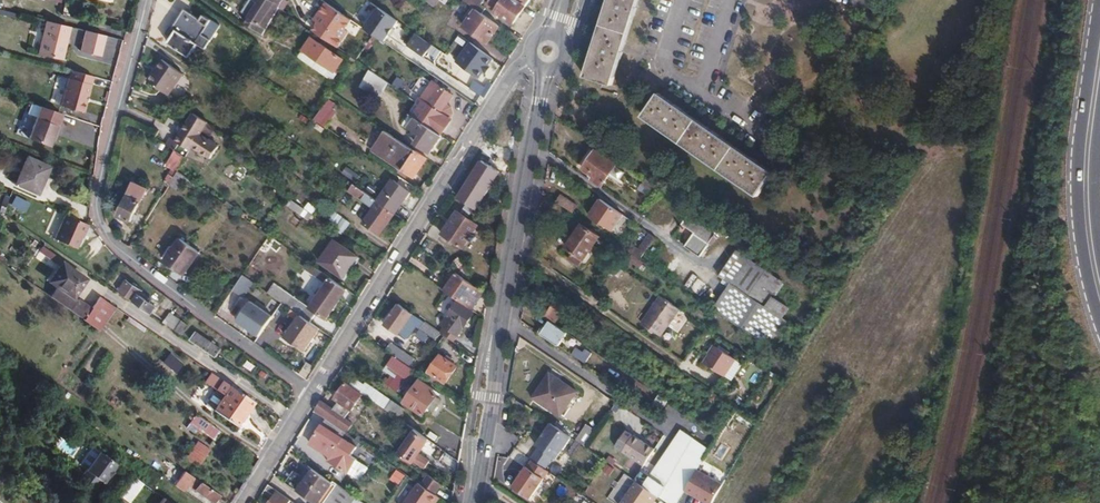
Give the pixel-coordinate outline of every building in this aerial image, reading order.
[(244,22),(257,30),(261,24),(258,22),(272,0),(255,0),(257,1),(244,22)] [(475,8),(481,12),(484,7),(479,3),(481,0),(463,0),(475,8)] [(487,6),(496,12),(493,15),(498,18),(500,15),(513,24),(529,0),(491,0),(487,6)] [(585,78),(611,86),(639,0),(610,0),(585,78)] [(198,30),(206,15),(198,10),(195,14),(178,4),(163,32),(168,34),(164,41),(186,53),(193,40),(202,44),(207,35),(205,34),(198,30)] [(278,6),(270,20),(278,26),(287,12),(278,6)] [(387,41),(399,18),(376,6),(364,28),(387,41)] [(486,41),(498,25),(481,12),(475,8),(463,25),(486,41)] [(321,36),(337,47),(355,23),(339,12),(321,36)] [(213,19),(206,15),(198,30),(205,34),(213,19)] [(70,27),(46,21),(38,55),(61,60),(70,27)] [(100,56),(105,35),(85,30),(80,52),(100,56)] [(407,44),(414,49),(420,40),(414,35),(407,44)] [(310,37),(302,49),(334,72),(343,60),(310,37)] [(420,40),(414,49),(424,56),(430,47),(420,40)] [(492,59),(470,43),(455,62),(478,79),(484,71),(482,70),(485,66),(487,67),(492,59)] [(334,72),(302,49),(298,55),(333,80),(336,74),(334,72)] [(154,73),(146,85),(166,98),(180,77),(159,63),(153,72),(154,73)] [(93,74),(70,68),(67,77),(65,77),(58,100),(82,108),(93,74)] [(388,83),(369,70),(359,85),(378,98),(388,83)] [(408,114),(415,119),(439,136),(450,121),(448,120),(451,116),(450,109),(445,106),(451,97),(438,88),(427,103),(419,97),(408,114)] [(644,118),(758,196),(773,174),(660,96),(644,118)] [(339,108),(327,100),(315,119),(326,127),(339,108)] [(194,113),(176,142),(192,151),(194,148),(201,135),(209,122),(194,113)] [(45,117),(38,139),(59,145),(63,134),(66,134),(69,124),(45,117)] [(429,154),(440,137),(439,136),(415,119),(409,128),(421,136),(415,144),(429,154)] [(354,129),(363,136),(369,126),(360,120),(354,129)] [(369,126),(363,136),(365,138),(372,128),(369,126)] [(219,146),(201,135),(194,148),(212,159),(219,146)] [(413,178),(426,158),(409,147),(409,148),(395,138),(391,145),(405,154),(396,166),(413,178)] [(171,139),(167,145),(176,150),(189,157),(192,151),(176,142),(171,139)] [(174,168),(180,172),(189,157),(176,150),(168,164),(174,168)] [(579,164),(583,167),(592,152),(588,150),(579,164)] [(592,152),(583,167),(580,171),(591,178),(589,181),(599,188),(613,166),(592,152)] [(31,156),(16,181),(35,192),(49,168),(31,156)] [(166,180),(172,184),(180,172),(174,168),(166,180)] [(180,172),(172,184),(178,189),(186,177),(180,172)] [(377,202),(394,214),(408,192),(391,180),(377,202)] [(136,182),(119,215),(132,221),(149,188),(136,182)] [(638,183),(635,187),(641,191),(644,187),(638,183)] [(379,235),(394,214),(377,202),(352,184),(347,191),(372,209),(363,224),(379,235)] [(14,197),(11,204),(24,209),(28,202),(14,197)] [(561,197),(556,204),(573,215),(578,208),(561,197)] [(305,219),(309,213),(292,201),(288,206),(305,219)] [(624,216),(600,201),(589,217),(613,232),(624,216)] [(478,226),(457,212),(442,235),(463,249),(470,239),(472,241),(475,237),(473,235),(478,226)] [(65,213),(53,238),(77,249),(89,224),(65,213)] [(686,215),(681,224),(693,232),(683,245),(698,255),(713,234),(686,215)] [(334,232),(342,221),(334,216),(327,226),(334,232)] [(334,232),(341,237),(349,225),(342,220),(342,221),(334,232)] [(591,248),(595,251),(597,248),(593,245),(599,236),(581,225),(573,236),(591,248)] [(633,255),(643,261),(657,239),(651,235),(642,250),(638,247),(633,255)] [(591,248),(573,236),(565,248),(573,252),(568,259),(579,266),(589,250),(591,248)] [(180,239),(165,260),(184,274),(199,252),(180,239)] [(334,241),(320,261),(342,278),(357,257),(334,241)] [(40,245),(37,250),(53,262),(56,257),(40,245)] [(712,308),(769,346),(786,319),(781,316),(788,306),(769,294),(780,279),(736,248),(719,273),(723,276),(730,281),(728,284),(712,308)] [(458,258),(452,263),(462,275),(468,271),(458,258)] [(326,319),(346,290),(308,262),(303,268),(326,285),(315,300),(295,286),(282,303),(291,309),(298,315),(300,316),(305,319),(312,310),(326,319)] [(60,263),(48,280),(56,285),(49,296),(83,319),(90,308),(71,295),(82,279),(60,263)] [(477,267),(474,283),(483,284),(486,268),(477,267)] [(483,292),(455,273),(444,291),(471,309),(483,292)] [(244,275),(233,290),(244,297),(254,283),(244,275)] [(730,281),(723,276),(720,279),(728,284),(730,281)] [(128,279),(118,292),(149,314),(154,306),(138,294),(141,290),(128,279)] [(90,308),(83,319),(98,330),(115,307),(99,296),(90,308)] [(663,335),(681,308),(662,296),(644,322),(663,335)] [(560,297),(546,320),(553,324),(568,302),(560,297)] [(271,317),(248,301),(234,322),(257,338),(271,317)] [(440,332),(454,340),(472,313),(457,302),(448,315),(450,317),(440,332)] [(413,313),(398,303),(384,324),(399,334),(413,313)] [(592,324),(599,313),(591,308),(584,319),(592,324)] [(294,321),(298,315),(291,309),(286,316),(294,321)] [(174,331),(180,322),(169,314),(162,323),(174,331)] [(306,349),(319,329),(305,319),(300,316),(287,335),(306,349)] [(434,327),(425,321),(421,328),(429,334),(434,327)] [(541,332),(539,336),(560,350),(568,337),(550,325),(544,334),(541,332)] [(391,342),(386,350),(394,356),(409,366),(414,358),(391,342)] [(718,345),(707,362),(727,376),(739,359),(718,345)] [(208,355),(233,372),(238,365),(214,347),(208,355)] [(579,350),(573,359),(586,367),(592,359),(579,350)] [(409,366),(394,356),(388,365),(395,370),(399,373),(389,387),(397,393),(403,386),(412,372),(414,370),(409,366)] [(444,383),(455,368),(439,356),(428,372),(444,383)] [(395,370),(388,365),(384,371),(391,376),(395,370)] [(395,370),(391,376),(385,385),(389,387),(399,373),(395,370)] [(417,375),(412,372),(403,386),(407,389),(409,386),(417,375)] [(205,382),(211,386),(217,377),(211,373),(205,382)] [(559,419),(571,399),(573,395),(574,394),(546,376),(531,401),(559,419)] [(205,404),(214,410),(229,387),(230,386),(217,377),(211,386),(216,389),(205,404)] [(354,379),(350,384),(386,410),(391,403),(364,383),(363,385),(354,379)] [(413,389),(409,386),(407,389),(404,394),(408,397),(404,403),(422,416),(426,411),(434,398),(435,396),(428,391),(430,389),(419,381),(413,389)] [(345,384),(335,399),(339,402),(333,411),(325,406),(318,416),(326,421),(340,431),(346,435),(353,425),(346,419),(352,411),(353,412),(363,397),(345,384)] [(214,410),(235,425),(251,402),(229,387),(214,410)] [(439,402),(434,398),(426,411),(430,414),(439,402)] [(318,416),(325,406),(320,402),(313,412),(318,416)] [(391,403),(386,410),(399,420),(404,411),(392,402),(391,403)] [(215,439),(220,432),(195,416),(191,422),(200,428),(215,439)] [(340,431),(326,421),(310,445),(334,462),(331,466),(346,477),(356,463),(350,459),(356,451),(336,437),(340,431)] [(195,434),(200,428),(191,422),(187,428),(195,434)] [(570,438),(550,424),(535,447),(537,449),(530,461),(531,462),(544,471),(552,459),(555,461),(570,438)] [(586,427),(576,442),(586,449),(596,433),(586,427)] [(434,438),(418,428),(401,456),(427,471),(436,456),(426,450),(434,438)] [(678,462),(693,439),(680,431),(665,454),(678,462)] [(644,468),(655,451),(634,437),(632,439),(625,434),(615,449),(644,468)] [(666,502),(679,502),(685,492),(698,472),(710,451),(693,439),(678,462),(663,485),(650,477),(641,471),(634,482),(636,483),(656,496),(666,502)] [(193,458),(200,447),(195,444),(188,455),(193,458)] [(99,490),(118,464),(92,446),(79,464),(86,469),(80,476),(99,490)] [(193,458),(198,462),(205,451),(200,447),(193,458)] [(663,485),(678,462),(665,454),(650,477),(663,485)] [(544,471),(531,462),(527,469),(525,468),(512,489),(529,501),(548,474),(544,471)] [(333,481),(331,483),(313,470),(298,492),(314,502),(353,502),(357,497),(333,481)] [(174,486),(183,492),(188,484),(194,488),(192,489),(212,502),(217,495),(183,472),(174,486)] [(685,492),(704,502),(713,502),(723,486),(698,472),(685,492)] [(428,478),(421,488),(434,498),(441,488),(428,478)] [(897,480),(891,492),(903,498),(904,496),(898,492),(903,483),(897,480)] [(636,483),(622,502),(651,502),(656,496),(636,483)] [(277,492),(268,485),(261,495),(271,502),(277,492)] [(417,486),(405,502),(434,502),(437,499),(434,498),(421,488),(417,486)] [(277,492),(271,502),(270,502),(290,502),(291,502),(277,492)]
